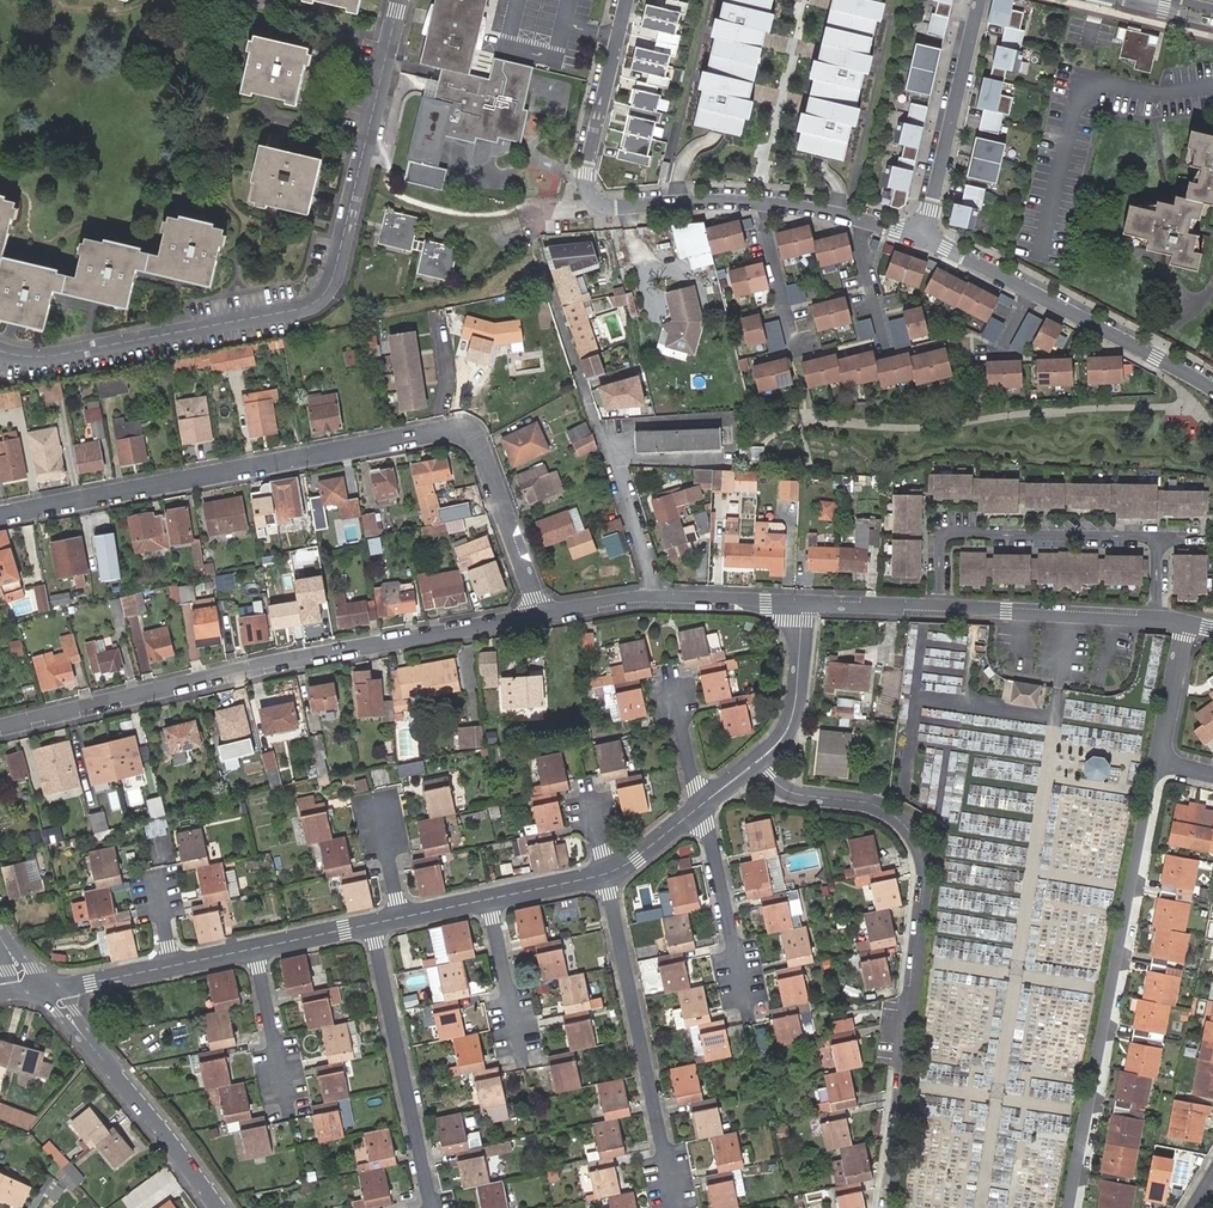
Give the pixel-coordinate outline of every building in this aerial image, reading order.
[(363,0),(304,0),(304,2),(333,10),(359,16),(363,0)] [(418,65),(439,71),(469,76),(474,55),(487,0),(434,0),(418,65)] [(678,2),(670,0),(666,0),(664,9),(646,4),(643,16),(678,24),(680,14),(685,15),(688,4),(678,2)] [(694,124),(741,135),(745,119),(749,99),(766,28),(770,11),(773,0),(724,0),(694,124)] [(881,0),(833,0),(818,61),(815,76),(805,114),(801,133),(797,149),(844,160),(881,0)] [(937,1),(935,13),(932,13),(929,24),(945,28),(952,0),(935,0),(937,1)] [(987,22),(1005,26),(1002,37),(1021,41),(1024,31),(1019,30),(1023,12),(1011,9),(1013,0),(992,0),(987,22)] [(774,12),(770,11),(766,28),(770,29),(774,12)] [(678,24),(643,16),(641,27),(659,31),(656,42),(678,47),(680,37),(675,35),(678,24)] [(945,28),(929,24),(927,33),(943,37),(945,28)] [(1122,43),(1118,60),(1135,64),(1133,70),(1150,74),(1159,39),(1117,28),(1114,41),(1122,43)] [(1021,41),(1002,37),(1000,46),(997,45),(989,80),(1003,83),(1006,69),(1018,72),(1023,52),(1019,51),(1021,41)] [(244,93),(298,106),(312,52),(255,39),(242,93),(244,93)] [(678,47),(656,42),(654,51),(636,47),(633,58),(668,67),(670,57),(675,58),(678,47)] [(916,43),(911,67),(935,73),(940,48),(916,43)] [(668,67),(633,58),(631,69),(649,74),(646,84),(658,87),(667,89),(670,79),(665,78),(668,67)] [(488,81),(493,83),(498,60),(493,59),(488,81)] [(438,101),(421,97),(402,181),(437,190),(442,169),(435,167),(435,166),(433,166),(441,134),(443,134),(444,129),(454,131),(452,137),(453,137),(455,131),(474,136),(473,141),(474,142),(475,136),(476,131),(496,136),(495,141),(497,136),(498,131),(519,136),(518,141),(519,142),(526,111),(522,110),(532,69),(498,60),(493,83),(488,81),(469,76),(439,71),(436,84),(442,86),(438,101)] [(815,76),(818,61),(813,60),(810,75),(815,76)] [(929,95),(935,73),(911,67),(905,89),(929,95)] [(983,110),(981,120),(1001,124),(1003,114),(1009,116),(1013,97),(1000,94),(1003,83),(989,80),(983,78),(976,108),(983,110)] [(436,84),(425,82),(421,97),(438,101),(442,86),(436,84)] [(658,87),(646,84),(637,82),(631,106),(657,113),(661,96),(656,95),(658,87)] [(753,100),(749,99),(745,119),(749,120),(753,100)] [(908,114),(924,117),(926,108),(910,104),(908,114)] [(657,113),(631,106),(629,106),(627,116),(630,117),(626,133),(652,139),(656,123),(659,124),(661,114),(657,113)] [(801,133),(805,114),(801,113),(796,132),(801,133)] [(901,158),(913,161),(924,117),(908,114),(906,124),(898,122),(893,143),(904,145),(901,158)] [(998,134),(1001,124),(981,120),(979,129),(998,134)] [(455,131),(453,137),(473,141),(474,136),(455,131)] [(496,136),(476,131),(475,136),(495,141),(496,136)] [(519,136),(498,131),(497,136),(518,141),(519,136)] [(1192,132),(1188,148),(1195,150),(1191,166),(1200,169),(1197,183),(1189,184),(1187,184),(1183,199),(1174,197),(1172,206),(1157,202),(1155,209),(1154,213),(1138,209),(1129,208),(1123,235),(1131,237),(1148,241),(1147,246),(1145,251),(1170,257),(1168,265),(1195,271),(1198,255),(1197,254),(1190,253),(1194,238),(1187,236),(1183,235),(1187,220),(1195,221),(1197,222),(1201,205),(1208,207),(1211,197),(1212,198),(1212,138),(1192,132)] [(652,139),(626,133),(622,149),(619,149),(616,159),(649,167),(651,157),(648,156),(652,139)] [(1005,144),(976,137),(971,157),(1000,164),(1005,144)] [(251,205),(305,217),(318,162),(261,148),(252,185),(256,186),(251,205)] [(902,206),(913,161),(901,158),(898,157),(896,167),(887,165),(882,185),(894,188),(890,206),(898,208),(902,206)] [(1000,164),(971,157),(967,176),(996,183),(1000,164)] [(669,163),(663,162),(658,179),(665,180),(669,163)] [(442,169),(437,190),(440,191),(445,169),(442,169)] [(1200,169),(1189,184),(1197,183),(1200,169)] [(966,186),(964,195),(983,200),(985,190),(966,186)] [(961,205),(954,203),(949,224),(973,230),(978,209),(980,210),(983,200),(964,195),(961,205)] [(3,261),(17,206),(6,203),(6,200),(0,198),(0,260),(3,261)] [(412,250),(414,241),(419,222),(389,214),(382,242),(412,250)] [(175,220),(166,218),(155,257),(137,253),(138,249),(98,239),(97,243),(86,240),(76,278),(59,274),(59,271),(15,260),(14,263),(3,261),(0,274),(0,321),(45,331),(54,292),(129,311),(138,273),(206,289),(221,232),(210,229),(211,225),(177,216),(175,220)] [(706,229),(711,252),(746,243),(743,231),(753,228),(750,219),(740,221),(706,229)] [(1187,236),(1195,221),(1187,220),(1183,235),(1187,236)] [(704,222),(674,225),(676,231),(683,258),(689,256),(692,269),(714,263),(711,252),(706,229),(704,222)] [(676,231),(674,225),(643,226),(643,233),(676,231)] [(810,226),(776,234),(781,256),(814,248),(819,264),(853,255),(847,234),(813,242),(810,226)] [(1148,241),(1131,237),(1130,239),(1147,246),(1148,241)] [(429,245),(414,241),(412,250),(427,254),(429,245)] [(591,244),(566,247),(571,263),(573,270),(597,262),(591,244)] [(457,251),(429,245),(427,254),(422,273),(450,280),(457,251)] [(566,247),(546,248),(553,268),(571,263),(566,247)] [(927,263),(894,251),(886,273),(919,285),(927,263)] [(571,263),(553,268),(565,306),(582,303),(590,301),(589,294),(581,295),(574,271),(573,270),(571,263)] [(729,272),(734,294),(768,286),(763,263),(729,272)] [(967,284),(938,269),(927,289),(956,304),(957,303),(988,319),(998,299),(967,283),(967,284)] [(785,286),(790,305),(807,301),(802,282),(785,286)] [(613,289),(615,295),(625,293),(623,286),(613,289)] [(693,287),(667,294),(674,321),(672,329),(663,326),(658,347),(661,353),(675,357),(677,348),(693,352),(702,321),(693,287)] [(632,292),(625,294),(627,300),(628,304),(631,317),(638,316),(632,292)] [(627,300),(625,294),(625,293),(615,295),(610,296),(614,307),(628,304),(627,300)] [(1010,307),(1013,300),(1001,294),(998,299),(997,301),(1010,307)] [(811,306),(817,328),(851,320),(845,297),(811,306)] [(582,303),(565,306),(589,378),(604,373),(582,303)] [(920,306),(903,311),(909,336),(926,332),(920,306)] [(1023,354),(1042,319),(1028,312),(1010,347),(1023,354)] [(759,313),(741,318),(747,344),(766,339),(759,313)] [(468,316),(461,343),(470,346),(466,359),(488,364),(493,344),(524,341),(520,319),(495,323),(468,316)] [(991,316),(981,336),(994,343),(1005,324),(991,316)] [(904,317),(888,321),(895,348),(911,344),(909,336),(904,317)] [(855,322),(860,341),(874,337),(869,318),(855,322)] [(1034,343),(1051,351),(1063,328),(1046,319),(1034,343)] [(779,320),(763,325),(770,352),(786,348),(779,320)] [(390,336),(402,409),(426,405),(414,332),(390,336)] [(381,354),(377,333),(372,334),(373,339),(366,340),(369,357),(381,354)] [(836,355),(802,363),(808,385),(842,377),(843,382),(878,374),(880,383),(914,375),(916,382),(952,373),(946,348),(910,357),(909,353),(876,362),(873,351),(838,360),(836,355)] [(242,349),(234,351),(234,352),(212,356),(213,362),(224,360),(226,367),(245,363),(244,356),(253,354),(252,349),(242,351),(242,349)] [(357,351),(344,353),(347,366),(360,363),(357,351)] [(203,356),(190,359),(192,371),(204,368),(203,356)] [(1087,359),(1088,381),(1123,379),(1122,373),(1122,364),(1122,357),(1087,359)] [(192,371),(190,359),(169,363),(171,375),(192,371)] [(787,359),(753,367),(759,390),(793,381),(787,359)] [(1036,360),(1037,382),(1072,381),(1071,359),(1036,360)] [(986,362),(987,385),(1022,383),(1021,361),(986,362)] [(1131,364),(1122,364),(1122,373),(1131,373),(1131,364)] [(639,374),(599,386),(606,408),(648,405),(639,374)] [(100,381),(103,398),(125,394),(125,392),(138,390),(135,375),(122,377),(100,381)] [(62,384),(47,387),(48,391),(50,402),(64,399),(62,384)] [(47,387),(21,392),(22,397),(48,391),(47,387)] [(277,431),(271,390),(247,394),(253,435),(277,431)] [(0,396),(0,410),(1,413),(24,408),(22,397),(21,392),(0,396)] [(336,393),(308,398),(314,431),(342,426),(338,402),(341,399),(340,395),(336,393)] [(212,438),(209,417),(206,398),(177,402),(180,415),(188,414),(188,415),(189,420),(181,422),(184,443),(212,438)] [(103,420),(101,405),(90,407),(91,411),(88,412),(89,422),(93,422),(96,439),(106,438),(103,420)] [(119,441),(123,464),(147,460),(140,422),(125,424),(124,418),(116,419),(119,441)] [(535,422),(503,439),(513,465),(545,449),(535,422)] [(571,443),(588,434),(582,422),(564,432),(571,443)] [(721,427),(635,432),(636,454),(723,449),(722,443),(731,443),(730,427),(721,427)] [(7,441),(21,439),(20,429),(5,432),(7,441)] [(57,429),(30,434),(35,462),(38,461),(42,480),(65,475),(57,429)] [(575,455),(594,446),(590,433),(588,434),(571,443),(570,444),(575,455)] [(5,481),(29,476),(21,439),(7,441),(0,442),(0,454),(5,481)] [(78,450),(82,472),(104,468),(100,443),(79,446),(80,450),(78,450)] [(752,448),(751,460),(764,460),(765,448),(752,448)] [(411,465),(423,514),(430,513),(424,484),(450,479),(445,459),(411,465)] [(547,476),(544,466),(517,475),(524,495),(527,494),(530,502),(553,492),(547,476)] [(372,474),(379,500),(399,495),(393,468),(381,471),(381,472),(372,474)] [(712,482),(712,469),(696,468),(695,481),(712,482)] [(757,488),(757,471),(712,469),(712,482),(711,487),(757,488)] [(547,476),(553,492),(562,489),(556,472),(547,476)] [(1207,508),(1208,491),(1156,491),(1156,485),(1018,484),(1018,480),(972,479),(972,475),(930,475),(930,493),(935,492),(935,496),(981,497),(981,510),(1018,510),(1018,501),(1027,501),(1027,505),(1064,506),(1064,502),(1073,502),(1073,506),(1110,506),(1110,502),(1119,502),(1119,515),(1156,516),(1156,509),(1166,509),(1166,512),(1202,512),(1202,508),(1207,508)] [(359,515),(356,498),(347,500),(343,477),(321,481),(325,504),(340,501),(341,506),(347,505),(349,517),(359,515)] [(263,491),(250,494),(256,526),(258,537),(266,536),(264,524),(304,518),(302,508),(297,479),(267,485),(266,485),(265,485),(265,486),(264,486),(264,487),(263,488),(263,489),(263,490),(263,491)] [(798,499),(798,481),(780,481),(780,499),(798,499)] [(430,513),(423,514),(425,523),(441,519),(432,483),(424,484),(430,513)] [(652,499),(660,525),(680,518),(676,507),(702,499),(698,489),(698,487),(697,485),(652,499)] [(903,540),(895,539),(894,575),(903,575),(903,580),(920,580),(921,490),(904,489),(904,494),(895,494),(895,530),(903,530),(903,540)] [(230,508),(214,511),(215,513),(206,514),(210,535),(247,528),(241,499),(229,501),(230,508)] [(818,519),(833,521),(835,502),(820,500),(818,519)] [(213,504),(214,511),(230,508),(229,501),(213,504)] [(442,510),(444,518),(459,515),(457,507),(442,510)] [(187,508),(165,512),(166,515),(171,546),(193,542),(187,508)] [(567,512),(575,534),(584,531),(576,509),(567,512)] [(380,511),(375,512),(378,532),(383,531),(380,511)] [(573,549),(594,541),(589,529),(584,531),(575,534),(567,512),(567,511),(536,521),(544,546),(568,537),(573,549)] [(706,511),(694,515),(699,535),(709,533),(709,518),(706,511)] [(363,514),(367,534),(378,532),(375,512),(363,514)] [(171,546),(166,515),(155,516),(155,514),(130,518),(134,541),(135,541),(136,549),(155,546),(156,548),(171,546)] [(754,566),(755,542),(738,542),(739,516),(726,516),(724,565),(754,566)] [(680,518),(660,525),(668,549),(690,541),(697,539),(694,532),(692,525),(683,528),(680,518)] [(866,571),(867,547),(867,538),(869,519),(856,518),(855,546),(837,546),(836,569),(866,571)] [(464,529),(462,519),(448,522),(449,531),(464,529)] [(880,519),(869,519),(867,538),(867,547),(880,548),(880,519)] [(447,527),(445,520),(421,525),(422,532),(447,527)] [(618,532),(621,531),(618,521),(599,527),(603,538),(618,532)] [(13,572),(4,540),(8,540),(5,530),(0,531),(0,575),(13,572)] [(618,532),(603,538),(610,555),(625,549),(618,532)] [(784,567),(785,534),(765,533),(764,543),(755,542),(754,566),(784,567)] [(113,534),(94,537),(101,581),(120,578),(113,534)] [(455,545),(459,560),(470,557),(472,563),(493,555),(486,534),(455,545)] [(836,569),(837,546),(816,545),(816,535),(809,535),(808,568),(836,569)] [(52,544),(59,578),(73,575),(76,588),(86,586),(83,573),(87,572),(81,539),(52,544)] [(202,556),(200,541),(193,542),(197,569),(204,568),(204,567),(202,556)] [(597,551),(594,541),(573,549),(577,559),(597,551)] [(690,541),(668,549),(671,559),(694,552),(690,541)] [(1206,592),(1206,555),(1197,555),(1197,550),(1179,550),(1179,555),(1175,555),(1175,591),(1179,591),(1179,596),(1197,597),(1197,592),(1206,592)] [(985,560),(985,554),(962,553),(961,583),(985,583),(985,576),(995,576),(995,581),(1029,581),(1029,576),(1039,577),(1039,581),(1055,581),(1055,588),(1081,589),(1081,581),(1097,581),(1097,577),(1106,577),(1106,582),(1142,582),(1142,577),(1147,578),(1147,560),(1142,560),(1142,556),(1106,556),(1107,560),(1097,560),(1097,556),(1078,556),(1078,553),(1058,553),(1058,556),(1040,556),(1040,560),(1030,560),(1030,556),(995,556),(995,560),(985,560)] [(202,556),(204,567),(211,566),(208,554),(202,556)] [(493,560),(468,569),(477,594),(490,589),(491,593),(504,589),(493,560)] [(784,567),(769,567),(769,574),(783,575),(784,567)] [(120,571),(123,590),(134,588),(131,568),(120,571)] [(457,602),(463,601),(460,582),(462,582),(460,572),(459,569),(430,574),(429,571),(419,573),(425,607),(444,603),(445,607),(457,604),(457,602)] [(14,577),(13,572),(0,575),(0,582),(14,577)] [(323,574),(294,579),(298,600),(270,605),(274,629),(322,621),(319,603),(327,601),(323,574)] [(376,587),(381,616),(396,614),(395,612),(413,609),(409,585),(406,585),(403,586),(399,586),(395,583),(381,585),(380,586),(376,587)] [(49,610),(44,584),(34,586),(39,612),(49,610)] [(192,605),(189,587),(178,589),(181,607),(192,605)] [(69,592),(50,596),(52,606),(71,603),(69,592)] [(377,621),(374,599),(347,603),(345,592),(335,594),(339,620),(344,619),(345,625),(377,621)] [(120,598),(125,616),(137,613),(134,595),(120,598)] [(117,598),(108,601),(113,617),(122,615),(117,598)] [(216,609),(215,601),(192,605),(193,613),(216,609)] [(199,647),(222,643),(216,609),(193,613),(199,647)] [(240,620),(243,645),(269,640),(265,616),(240,620)] [(672,629),(681,666),(687,665),(694,663),(719,658),(722,657),(720,648),(705,652),(699,623),(672,629)] [(176,657),(171,631),(146,635),(152,663),(165,661),(164,659),(176,657)] [(82,660),(75,636),(63,639),(67,654),(53,657),(55,666),(48,668),(45,656),(34,658),(42,691),(63,686),(62,684),(73,681),(69,664),(82,660)] [(597,637),(581,638),(581,655),(592,654),(591,650),(597,649),(597,637)] [(635,677),(641,675),(648,674),(640,637),(615,642),(622,672),(609,675),(610,682),(635,677)] [(8,655),(20,655),(21,641),(8,641),(8,655)] [(96,655),(89,657),(93,675),(101,673),(101,675),(112,672),(112,674),(123,671),(117,645),(111,647),(112,651),(97,655),(96,655)] [(96,655),(97,655),(95,647),(87,649),(89,657),(96,655)] [(53,654),(45,656),(48,668),(55,666),(53,657),(53,654)] [(719,658),(694,663),(702,701),(715,697),(728,695),(719,658)] [(396,671),(402,699),(424,695),(424,696),(460,690),(454,660),(396,671)] [(872,666),(827,662),(825,684),(870,690),(872,666)] [(994,674),(989,666),(984,670),(989,678),(994,674)] [(502,679),(504,709),(543,707),(541,676),(545,676),(544,669),(533,670),(533,677),(502,679)] [(393,720),(392,703),(380,703),(379,681),(370,682),(370,673),(353,675),(354,687),(356,687),(358,717),(381,715),(381,721),(393,720)] [(643,713),(635,677),(610,682),(618,718),(643,713)] [(1032,697),(1038,698),(1041,684),(1009,678),(1008,684),(1005,684),(1004,695),(1006,695),(1005,698),(1010,699),(1010,703),(1030,706),(1032,697)] [(307,689),(311,712),(337,708),(334,685),(307,689)] [(749,728),(741,692),(728,695),(715,697),(723,733),(749,728)] [(1196,714),(1202,723),(1193,729),(1203,743),(1212,737),(1212,702),(1196,714)] [(836,715),(851,716),(852,707),(837,705),(836,715)] [(230,713),(216,717),(222,744),(216,745),(220,761),(234,757),(230,742),(247,737),(240,706),(229,709),(230,713)] [(263,713),(268,736),(298,729),(293,706),(263,713)] [(214,713),(216,717),(230,713),(229,709),(214,713)] [(176,729),(165,732),(173,767),(184,764),(180,750),(187,749),(200,746),(194,723),(175,727),(176,729)] [(483,725),(483,736),(495,737),(496,726),(483,725)] [(841,753),(847,753),(849,733),(820,730),(815,771),(838,774),(841,753)] [(482,748),(481,733),(468,735),(471,750),(482,748)] [(310,739),(314,761),(324,758),(326,758),(321,736),(310,739)] [(619,737),(593,743),(601,777),(604,776),(614,774),(626,772),(619,737)] [(101,748),(101,746),(84,749),(92,784),(142,772),(133,738),(117,742),(117,744),(101,748)] [(70,741),(35,750),(46,796),(81,787),(70,741)] [(543,790),(555,787),(559,787),(567,785),(560,748),(535,754),(543,790)] [(180,750),(184,764),(190,762),(187,749),(180,750)] [(29,776),(23,751),(7,755),(13,780),(29,776)] [(844,774),(847,753),(841,753),(838,774),(844,774)] [(1105,758),(1093,756),(1086,761),(1085,772),(1090,779),(1100,781),(1108,775),(1108,773),(1119,775),(1120,769),(1109,766),(1109,764),(1105,758)] [(314,761),(319,780),(328,778),(324,758),(314,761)] [(400,778),(425,772),(422,759),(396,766),(400,778)] [(272,760),(262,763),(269,788),(278,786),(272,760)] [(639,769),(626,772),(614,774),(622,811),(647,805),(639,769)] [(421,779),(429,816),(442,813),(455,810),(447,773),(421,779)] [(539,831),(551,828),(564,825),(555,787),(543,790),(531,793),(539,831)] [(333,837),(327,808),(316,810),(315,806),(313,796),(299,800),(309,843),(320,840),(333,837)] [(153,820),(166,817),(161,798),(148,801),(153,820)] [(1189,846),(1197,805),(1188,803),(1188,808),(1175,805),(1168,842),(1189,846)] [(1197,805),(1189,846),(1207,850),(1212,822),(1212,813),(1204,811),(1205,807),(1197,805)] [(765,849),(777,847),(768,811),(743,816),(752,852),(765,849)] [(102,812),(89,816),(93,835),(106,832),(102,812)] [(438,853),(450,850),(442,813),(429,816),(416,819),(425,855),(438,853)] [(44,837),(59,833),(57,826),(43,830),(44,837)] [(867,864),(878,862),(870,827),(845,833),(851,857),(853,867),(867,864)] [(526,833),(534,870),(560,864),(551,828),(539,831),(526,833)] [(179,833),(187,870),(199,867),(212,865),(204,829),(179,833)] [(26,830),(27,843),(39,842),(39,830),(26,830)] [(320,840),(328,877),(342,874),(354,871),(345,835),(333,837),(320,840)] [(120,885),(127,883),(119,847),(94,853),(102,889),(120,885)] [(747,892),(760,889),(773,886),(785,883),(794,881),(792,874),(783,876),(777,847),(765,849),(752,852),(740,855),(747,892)] [(420,895),(446,889),(438,853),(425,855),(412,858),(420,895)] [(1186,858),(1165,853),(1158,890),(1187,895),(1194,859),(1186,858)] [(853,867),(851,857),(842,859),(845,869),(852,868),(853,867)] [(686,858),(675,860),(676,869),(688,867),(686,858)] [(875,901),(890,897),(901,895),(893,858),(878,862),(867,864),(871,882),(875,901)] [(37,860),(26,863),(30,881),(41,879),(37,860)] [(220,901),(234,898),(233,897),(242,895),(237,869),(227,871),(225,861),(212,865),(199,867),(204,888),(198,890),(200,898),(206,897),(207,904),(220,901)] [(17,890),(19,896),(44,890),(41,879),(30,881),(26,863),(3,868),(9,892),(17,890)] [(871,882),(867,864),(853,867),(852,868),(856,885),(871,882)] [(695,866),(670,872),(674,890),(659,893),(663,911),(677,908),(689,905),(702,902),(695,866)] [(366,868),(354,871),(342,874),(350,911),(374,905),(366,868)] [(780,922),(793,920),(802,917),(794,881),(785,883),(773,886),(760,889),(768,925),(780,922)] [(102,889),(94,891),(102,927),(110,925),(128,921),(120,885),(102,889)] [(11,898),(19,896),(17,890),(9,892),(11,898)] [(1187,895),(1158,890),(1151,926),(1155,927),(1180,932),(1187,895)] [(885,938),(898,936),(890,897),(875,901),(864,903),(872,941),(885,938)] [(536,940),(550,937),(541,900),(516,906),(524,943),(536,940)] [(195,907),(202,944),(228,938),(220,901),(207,904),(195,907)] [(677,908),(665,911),(672,948),(684,945),(697,942),(689,905),(677,908)] [(470,917),(432,926),(441,963),(466,957),(479,954),(470,917)] [(789,960),(801,957),(815,954),(806,917),(802,917),(793,920),(780,922),(789,960)] [(118,962),(143,957),(135,920),(128,921),(110,925),(118,962)] [(1155,927),(1148,963),(1163,966),(1165,958),(1179,961),(1184,933),(1180,932),(1155,927)] [(562,973),(570,971),(562,934),(550,937),(536,940),(545,976),(562,973)] [(893,976),(885,938),(872,941),(860,944),(869,981),(893,976)] [(672,948),(660,950),(668,987),(680,984),(693,982),(684,945),(672,948)] [(303,993),(316,991),(308,955),(283,960),(291,996),(303,993)] [(437,957),(426,958),(427,965),(439,963),(437,957)] [(466,957),(441,963),(430,965),(438,1001),(449,998),(462,995),(474,993),(466,957)] [(796,995),(809,992),(801,957),(789,960),(777,962),(784,998),(796,995)] [(1148,963),(1141,999),(1166,1004),(1170,1005),(1177,969),(1163,966),(1148,963)] [(569,1009),(592,1004),(595,1004),(587,967),(570,971),(562,973),(569,1009)] [(237,971),(213,976),(221,1013),(233,1010),(246,1007),(237,971)] [(674,1005),(678,1022),(688,1020),(714,1014),(706,979),(693,982),(680,984),(684,1003),(674,1005)] [(324,1027),(336,1025),(332,1005),(343,1002),(339,985),(328,988),(316,991),(303,993),(311,1030),(324,1027)] [(420,992),(406,995),(409,1006),(423,1003),(420,992)] [(799,1005),(805,1003),(812,1002),(810,992),(809,992),(796,995),(799,1005)] [(438,1001),(430,1003),(435,1023),(440,1022),(444,1038),(458,1035),(470,1032),(462,995),(449,998),(438,1001)] [(780,1037),(805,1032),(801,1015),(799,1005),(796,995),(784,998),(774,1000),(772,1000),(780,1037)] [(1141,999),(1136,998),(1129,997),(1127,1009),(1134,1010),(1129,1034),(1159,1041),(1166,1004),(1141,999)] [(799,1005),(801,1015),(807,1014),(805,1003),(799,1005)] [(577,1045),(600,1040),(592,1004),(569,1009),(567,1010),(575,1046),(577,1045)] [(221,1013),(208,1016),(216,1052),(228,1049),(242,1046),(233,1010),(221,1013)] [(714,1014),(688,1020),(693,1040),(705,1037),(709,1054),(735,1048),(732,1035),(728,1020),(726,1011),(714,1014)] [(728,1020),(732,1035),(747,1031),(745,1017),(728,1020)] [(1212,1040),(1212,1020),(1207,1019),(1203,1038),(1212,1040)] [(331,1064),(344,1061),(357,1058),(364,1056),(362,1046),(364,1043),(364,1039),(364,1036),(359,1030),(357,1020),(348,1022),(336,1025),(324,1027),(331,1064)] [(840,1065),(850,1062),(866,1059),(857,1020),(832,1025),(840,1065)] [(458,1035),(466,1071),(478,1068),(491,1065),(482,1029),(470,1032),(458,1035)] [(1159,1041),(1129,1034),(1123,1070),(1148,1075),(1153,1076),(1158,1049),(1159,1041)] [(693,1040),(697,1056),(709,1054),(705,1037),(693,1040)] [(1203,1038),(1199,1058),(1212,1061),(1212,1040),(1203,1038)] [(15,1044),(0,1039),(0,1065),(8,1067),(15,1044)] [(43,1052),(15,1044),(8,1067),(36,1075),(47,1078),(51,1063),(41,1060),(43,1052)] [(560,1088),(586,1082),(577,1045),(575,1046),(552,1051),(560,1088)] [(216,1052),(205,1055),(205,1057),(197,1059),(201,1076),(209,1074),(212,1091),(224,1088),(237,1086),(228,1049),(216,1052)] [(697,1056),(672,1062),(681,1100),(692,1098),(706,1095),(697,1056)] [(1199,1058),(1194,1085),(1207,1088),(1205,1096),(1212,1097),(1212,1061),(1199,1058)] [(340,1099),(352,1096),(344,1061),(331,1064),(319,1066),(327,1102),(340,1099)] [(491,1065),(478,1068),(486,1105),(493,1103),(512,1099),(503,1062),(491,1065)] [(845,1101),(859,1098),(850,1062),(840,1065),(825,1068),(827,1077),(817,1079),(823,1106),(833,1104),(845,1101)] [(1123,1070),(1119,1069),(1113,1097),(1111,1105),(1128,1109),(1140,1111),(1142,1103),(1148,1075),(1123,1070)] [(611,1117),(623,1114),(635,1111),(626,1072),(602,1078),(611,1117)] [(224,1088),(232,1124),(245,1121),(258,1118),(250,1083),(237,1086),(224,1088)] [(692,1098),(701,1134),(713,1131),(726,1128),(718,1092),(706,1095),(692,1098)] [(1113,1097),(1103,1096),(1101,1103),(1111,1105),(1113,1097)] [(1207,1114),(1209,1104),(1174,1097),(1166,1133),(1197,1139),(1202,1113),(1207,1114)] [(315,1105),(323,1142),(348,1136),(340,1099),(327,1102),(317,1105),(315,1105)] [(512,1099),(493,1103),(496,1118),(515,1113),(512,1099)] [(854,1138),(845,1101),(833,1104),(823,1106),(820,1107),(828,1144),(841,1141),(854,1138)] [(28,1128),(39,1115),(0,1102),(0,1118),(28,1128)] [(1128,1109),(1111,1105),(1104,1141),(1134,1147),(1139,1120),(1140,1111),(1128,1109)] [(466,1109),(441,1115),(450,1153),(462,1151),(475,1148),(471,1131),(466,1109)] [(77,1144),(84,1152),(93,1144),(94,1144),(107,1133),(88,1111),(70,1126),(82,1140),(77,1144)] [(619,1153),(631,1150),(623,1114),(611,1117),(597,1120),(606,1156),(619,1153)] [(258,1118),(245,1121),(253,1158),(279,1152),(270,1115),(258,1118)] [(370,1131),(377,1170),(391,1167),(403,1164),(394,1126),(370,1131)] [(726,1128),(713,1131),(721,1167),(734,1165),(744,1162),(746,1162),(738,1126),(726,1128)] [(484,1128),(471,1131),(475,1148),(488,1145),(484,1128)] [(131,1153),(111,1129),(107,1133),(94,1144),(93,1144),(113,1168),(131,1153)] [(874,1171),(867,1135),(854,1138),(841,1141),(843,1152),(832,1155),(838,1179),(849,1176),(856,1175),(874,1171)] [(462,1151),(470,1187),(482,1184),(496,1181),(490,1154),(504,1151),(506,1148),(518,1145),(516,1138),(488,1145),(475,1148),(462,1151)] [(1104,1141),(1097,1178),(1114,1181),(1115,1173),(1128,1176),(1134,1147),(1104,1141)] [(63,1170),(69,1165),(50,1144),(44,1149),(54,1160),(63,1170)] [(605,1194),(614,1192),(626,1189),(619,1153),(606,1156),(593,1159),(601,1195),(605,1194)] [(1170,1160),(1151,1156),(1143,1198),(1150,1199),(1151,1195),(1163,1197),(1170,1160)] [(58,1177),(63,1170),(54,1160),(47,1165),(58,1177)] [(730,1203),(742,1201),(740,1191),(749,1189),(744,1162),(734,1165),(721,1167),(710,1170),(718,1206),(730,1203)] [(63,1170),(76,1185),(80,1181),(69,1165),(63,1170)] [(365,1173),(373,1207),(380,1207),(385,1207),(398,1204),(391,1167),(377,1170),(365,1173)] [(0,1170),(0,1195),(18,1202),(26,1179),(0,1170)] [(69,1189),(76,1185),(63,1170),(58,1177),(65,1184),(69,1189)] [(44,1195),(54,1179),(48,1174),(38,1190),(44,1195)] [(856,1175),(849,1176),(838,1179),(831,1181),(836,1207),(862,1207),(856,1175)] [(62,1188),(65,1184),(58,1177),(55,1183),(62,1188)] [(1133,1184),(1114,1181),(1097,1178),(1095,1187),(1099,1188),(1095,1207),(1128,1207),(1133,1184)] [(508,1179),(496,1181),(482,1184),(488,1207),(514,1207),(508,1179)] [(55,1183),(46,1196),(53,1201),(62,1188),(55,1183)] [(626,1189),(614,1192),(605,1194),(608,1207),(644,1207),(639,1186),(626,1189)]
